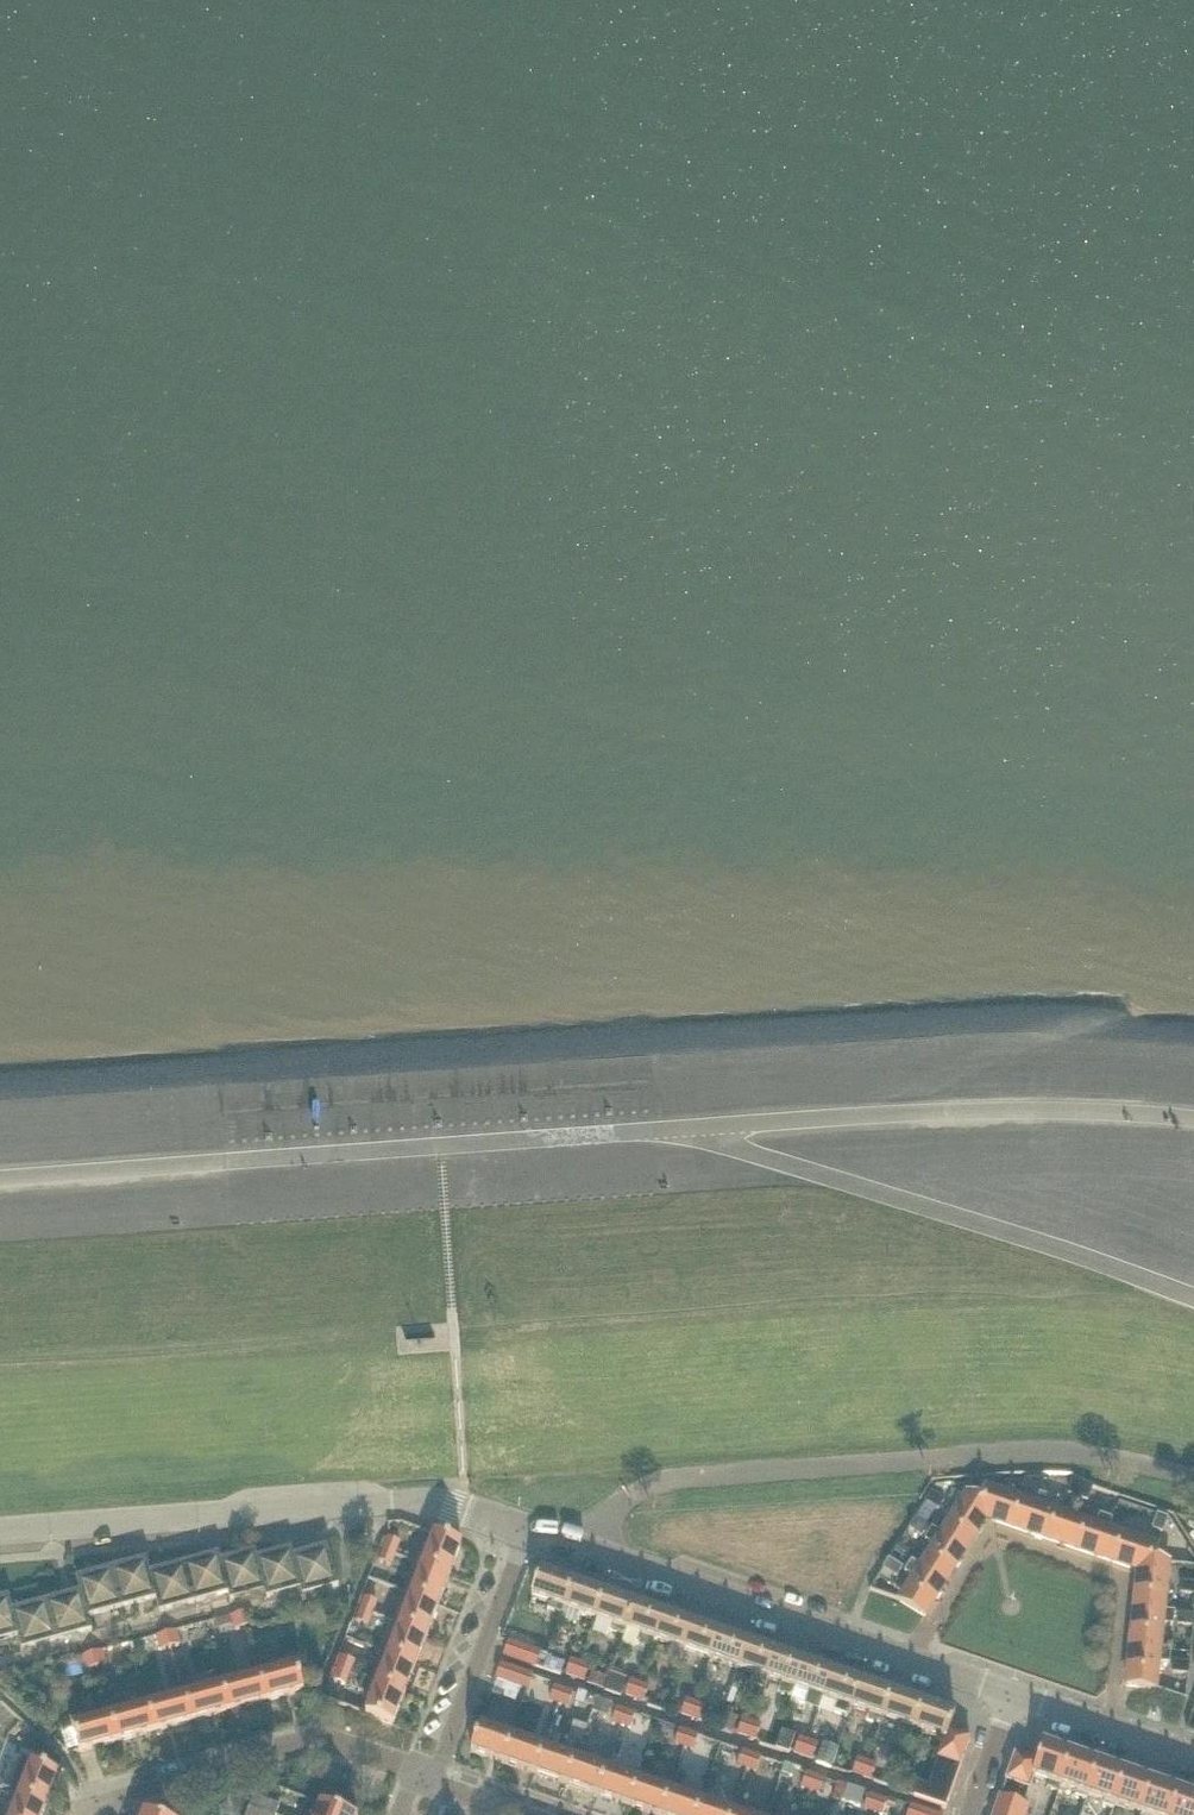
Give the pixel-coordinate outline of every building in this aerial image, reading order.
[(1089,1501),(1094,1486),(1074,1479),(1069,1494),(1089,1501)] [(1027,1532),(1037,1505),(1040,1494),(1045,1480),(1027,1480),(1021,1500),(986,1488),(983,1498),(987,1518),(1027,1532)] [(940,1511),(945,1502),(933,1494),(927,1503),(940,1511)] [(987,1518),(983,1498),(968,1494),(943,1534),(942,1536),(966,1552),(987,1518)] [(1063,1544),(1073,1517),(1048,1509),(1052,1498),(1040,1494),(1037,1505),(1027,1532),(1063,1544)] [(1110,1530),(1114,1519),(1100,1514),(1096,1526),(1073,1517),(1063,1544),(1099,1557),(1108,1530),(1110,1530)] [(1164,1533),(1169,1518),(1159,1514),(1154,1529),(1164,1533)] [(923,1538),(929,1528),(916,1520),(910,1529),(923,1538)] [(945,1584),(966,1552),(942,1536),(943,1534),(933,1528),(925,1540),(935,1547),(922,1568),(921,1569),(945,1584)] [(1158,1547),(1110,1530),(1108,1530),(1099,1557),(1139,1571),(1155,1557),(1158,1547)] [(450,1576),(462,1545),(436,1534),(428,1554),(422,1551),(418,1562),(417,1563),(450,1576)] [(385,1551),(395,1555),(400,1543),(390,1539),(385,1551)] [(304,1595),(340,1585),(329,1546),(294,1555),(293,1555),(302,1588),(304,1595)] [(293,1555),(294,1555),(292,1548),(258,1557),(257,1558),(266,1591),(265,1591),(267,1597),(302,1588),(293,1555)] [(257,1558),(258,1557),(256,1551),(222,1560),(221,1560),(230,1593),(231,1600),(265,1591),(266,1591),(257,1558)] [(391,1566),(395,1555),(385,1551),(381,1562),(391,1566)] [(221,1560),(222,1560),(220,1553),(185,1563),(195,1602),(230,1593),(221,1560)] [(1164,1613),(1164,1611),(1169,1563),(1155,1557),(1139,1571),(1135,1610),(1164,1613)] [(150,1572),(151,1572),(147,1558),(112,1568),(123,1608),(157,1598),(150,1572)] [(417,1563),(418,1562),(415,1561),(408,1580),(417,1583),(412,1595),(439,1605),(450,1576),(417,1563)] [(897,1578),(903,1569),(890,1561),(884,1570),(897,1578)] [(921,1569),(922,1568),(912,1562),(906,1573),(915,1579),(901,1601),(925,1616),(945,1584),(921,1569)] [(161,1612),(195,1602),(185,1563),(151,1572),(150,1572),(157,1598),(161,1612)] [(81,1591),(89,1617),(123,1608),(112,1568),(77,1577),(80,1591),(81,1591)] [(562,1615),(564,1608),(573,1582),(541,1572),(537,1581),(536,1581),(534,1587),(535,1587),(532,1597),(550,1603),(548,1610),(562,1615)] [(593,1629),(596,1620),(604,1593),(573,1582),(564,1608),(581,1614),(578,1624),(593,1629)] [(1183,1583),(1182,1594),(1193,1595),(1193,1585),(1183,1583)] [(93,1630),(89,1617),(81,1591),(80,1591),(47,1600),(58,1640),(93,1630)] [(625,1636),(627,1630),(636,1604),(604,1593),(596,1620),(613,1626),(611,1631),(625,1636)] [(13,1609),(9,1595),(0,1598),(0,1641),(19,1636),(20,1635),(13,1609)] [(428,1635),(439,1605),(412,1595),(405,1615),(398,1613),(394,1623),(428,1635)] [(363,1610),(373,1614),(377,1603),(367,1599),(363,1610)] [(23,1649),(58,1640),(47,1600),(13,1609),(20,1635),(19,1636),(23,1649)] [(652,1649),(655,1640),(664,1614),(636,1604),(627,1630),(642,1635),(639,1644),(652,1649)] [(368,1627),(373,1614),(363,1610),(358,1623),(368,1627)] [(1164,1613),(1135,1610),(1131,1647),(1160,1650),(1160,1649),(1163,1625),(1174,1626),(1176,1612),(1164,1611),(1164,1613)] [(241,1613),(245,1628),(255,1625),(251,1611),(241,1613)] [(237,1630),(245,1628),(241,1613),(233,1616),(237,1630)] [(681,1657),(684,1650),(693,1624),(664,1614),(655,1640),(670,1645),(667,1652),(681,1657)] [(1180,1614),(1178,1626),(1193,1627),(1193,1616),(1180,1614)] [(233,1627),(230,1618),(215,1622),(218,1632),(233,1627)] [(416,1665),(428,1635),(394,1623),(391,1633),(397,1635),(390,1655),(416,1665)] [(711,1659),(720,1633),(693,1624),(684,1650),(711,1659)] [(168,1634),(172,1648),(180,1646),(176,1632),(168,1634)] [(736,1680),(740,1669),(749,1643),(720,1633),(711,1659),(726,1664),(722,1675),(736,1680)] [(162,1651),(172,1648),(168,1634),(158,1637),(162,1651)] [(536,1667),(541,1654),(510,1643),(505,1656),(536,1667)] [(763,1691),(767,1679),(777,1653),(749,1643),(740,1669),(751,1673),(747,1685),(763,1691)] [(1160,1650),(1131,1647),(1127,1686),(1156,1689),(1159,1664),(1170,1665),(1172,1650),(1160,1649),(1160,1650)] [(556,1648),(551,1660),(568,1667),(573,1654),(556,1648)] [(93,1654),(97,1669),(106,1666),(102,1652),(93,1654)] [(796,1689),(805,1663),(777,1653),(767,1679),(783,1685),(781,1692),(791,1695),(793,1688),(796,1689)] [(88,1671),(97,1669),(93,1654),(84,1657),(88,1671)] [(405,1695),(416,1665),(390,1655),(383,1673),(376,1670),(372,1683),(405,1695)] [(340,1670),(350,1674),(354,1663),(344,1659),(340,1670)] [(561,1677),(565,1666),(548,1660),(544,1671),(561,1677)] [(577,1677),(582,1664),(571,1661),(567,1674),(577,1677)] [(297,1668),(297,1667),(295,1662),(284,1665),(286,1670),(259,1678),(266,1702),(304,1691),(297,1668)] [(824,1699),(833,1672),(805,1663),(796,1689),(809,1693),(806,1702),(821,1707),(824,1699)] [(1189,1675),(1190,1665),(1174,1663),(1173,1674),(1189,1675)] [(582,1664),(577,1677),(585,1680),(590,1667),(582,1664)] [(529,1690),(534,1676),(502,1665),(497,1678),(529,1690)] [(346,1686),(350,1674),(340,1670),(336,1682),(346,1686)] [(848,1718),(852,1708),(861,1682),(833,1672),(824,1699),(837,1703),(833,1713),(848,1718)] [(604,1690),(607,1678),(592,1673),(588,1685),(604,1690)] [(622,1696),(627,1679),(611,1674),(606,1691),(622,1696)] [(259,1678),(235,1684),(233,1676),(220,1680),(226,1701),(229,1712),(266,1702),(259,1678)] [(44,1685),(41,1677),(22,1683),(25,1692),(44,1685)] [(229,1712),(226,1701),(220,1680),(207,1683),(209,1691),(185,1698),(192,1722),(229,1712)] [(405,1695),(372,1683),(364,1680),(359,1692),(373,1697),(367,1715),(382,1721),(393,1725),(405,1695)] [(637,1698),(641,1684),(631,1681),(627,1695),(637,1698)] [(881,1724),(883,1719),(892,1693),(861,1682),(852,1708),(869,1715),(867,1720),(881,1724)] [(641,1684),(637,1698),(645,1701),(649,1687),(641,1684)] [(733,1707),(738,1693),(737,1693),(739,1688),(734,1686),(728,1705),(733,1707)] [(560,1705),(565,1691),(556,1687),(551,1702),(560,1705)] [(565,1691),(560,1705),(569,1708),(573,1694),(565,1691)] [(584,1707),(588,1696),(579,1693),(575,1704),(584,1707)] [(913,1735),(914,1730),(924,1704),(892,1693),(883,1719),(901,1726),(899,1731),(907,1733),(913,1735)] [(185,1698),(161,1704),(159,1696),(146,1700),(152,1722),(154,1732),(192,1722),(185,1698)] [(154,1732),(152,1722),(146,1700),(133,1703),(135,1712),(111,1718),(117,1742),(154,1732)] [(608,1718),(612,1705),(598,1700),(594,1713),(608,1718)] [(691,1717),(696,1703),(687,1700),(682,1714),(691,1717)] [(696,1703),(691,1717),(700,1720),(705,1706),(696,1703)] [(945,1741),(950,1732),(956,1715),(924,1704),(914,1730),(945,1741)] [(622,1726),(628,1711),(618,1708),(613,1723),(622,1726)] [(733,1735),(739,1719),(733,1717),(734,1712),(726,1709),(719,1730),(733,1735)] [(628,1711),(622,1726),(631,1729),(636,1714),(628,1711)] [(111,1718),(86,1725),(84,1718),(71,1721),(80,1752),(117,1742),(111,1718)] [(747,1737),(752,1722),(744,1719),(739,1733),(747,1737)] [(752,1722),(747,1737),(757,1740),(762,1726),(752,1722)] [(588,1729),(574,1724),(568,1741),(581,1746),(588,1729)] [(504,1763),(513,1738),(480,1727),(477,1737),(476,1737),(474,1742),(475,1742),(472,1752),(504,1763)] [(47,1728),(43,1732),(51,1739),(55,1735),(47,1728)] [(30,1729),(23,1737),(35,1748),(43,1740),(30,1729)] [(685,1747),(690,1734),(680,1731),(676,1744),(685,1747)] [(971,1739),(950,1732),(945,1741),(929,1787),(919,1784),(915,1798),(946,1809),(971,1739)] [(690,1734),(685,1747),(694,1751),(699,1737),(690,1734)] [(790,1755),(791,1752),(795,1739),(781,1734),(781,1735),(776,1750),(790,1755)] [(535,1774),(544,1749),(513,1738),(504,1763),(535,1774)] [(805,1756),(810,1742),(800,1739),(795,1753),(805,1756)] [(810,1742),(805,1756),(813,1759),(818,1745),(810,1742)] [(833,1769),(840,1749),(823,1744),(817,1764),(833,1769)] [(1072,1755),(1044,1745),(1038,1762),(1015,1755),(1006,1782),(1030,1790),(1035,1777),(1055,1784),(1053,1789),(1059,1791),(1061,1786),(1072,1755)] [(567,1785),(576,1760),(544,1749),(535,1774),(567,1785)] [(749,1769),(753,1756),(744,1752),(739,1766),(749,1769)] [(1086,1801),(1088,1796),(1099,1764),(1072,1755),(1061,1786),(1082,1794),(1080,1799),(1086,1801)] [(753,1756),(749,1769),(757,1772),(761,1758),(753,1756)] [(863,1776),(868,1762),(859,1759),(854,1773),(863,1776)] [(607,1770),(605,1770),(576,1760),(567,1785),(598,1796),(607,1770)] [(868,1762),(863,1776),(872,1779),(877,1765),(868,1762)] [(639,1782),(643,1768),(629,1763),(624,1776),(607,1770),(598,1796),(630,1807),(639,1782)] [(1115,1805),(1126,1773),(1099,1764),(1088,1796),(1115,1805)] [(59,1775),(58,1775),(32,1766),(25,1785),(18,1782),(14,1794),(47,1807),(59,1775)] [(793,1779),(796,1769),(786,1766),(782,1775),(793,1779)] [(675,1778),(660,1773),(655,1787),(639,1782),(630,1807),(654,1814),(662,1814),(670,1792),(675,1778)] [(1142,1814),(1153,1783),(1126,1773),(1115,1805),(1136,1812),(1136,1814),(1142,1814)] [(811,1791),(816,1777),(807,1774),(802,1788),(811,1791)] [(816,1777),(811,1791),(821,1794),(825,1780),(816,1777)] [(1180,1792),(1153,1783),(1142,1814),(1145,1814),(1172,1814),(1180,1792)] [(839,1785),(834,1799),(844,1802),(848,1788),(839,1785)] [(860,1808),(865,1792),(849,1787),(848,1788),(844,1802),(860,1808)] [(702,1803),(670,1792),(662,1814),(698,1814),(702,1803)] [(1180,1792),(1172,1814),(1193,1814),(1193,1797),(1180,1792)] [(47,1807),(14,1794),(10,1805),(16,1808),(14,1814),(44,1814),(47,1807)] [(733,1814),(737,1800),(720,1795),(716,1808),(702,1803),(698,1814),(732,1814),(733,1814)] [(874,1812),(878,1798),(870,1796),(865,1809),(874,1812)] [(266,1812),(270,1802),(254,1797),(251,1806),(266,1812)] [(1002,1797),(1001,1797),(996,1811),(1009,1814),(1027,1814),(1030,1807),(1002,1797)] [(874,1812),(882,1814),(901,1814),(905,1805),(889,1799),(888,1802),(878,1798),(874,1812)] [(274,1814),(276,1814),(280,1806),(270,1802),(266,1812),(274,1814)] [(321,1804),(317,1814),(348,1814),(321,1804)] [(248,1814),(265,1814),(266,1812),(251,1806),(248,1814)] [(909,1814),(936,1814),(912,1806),(909,1814)]
